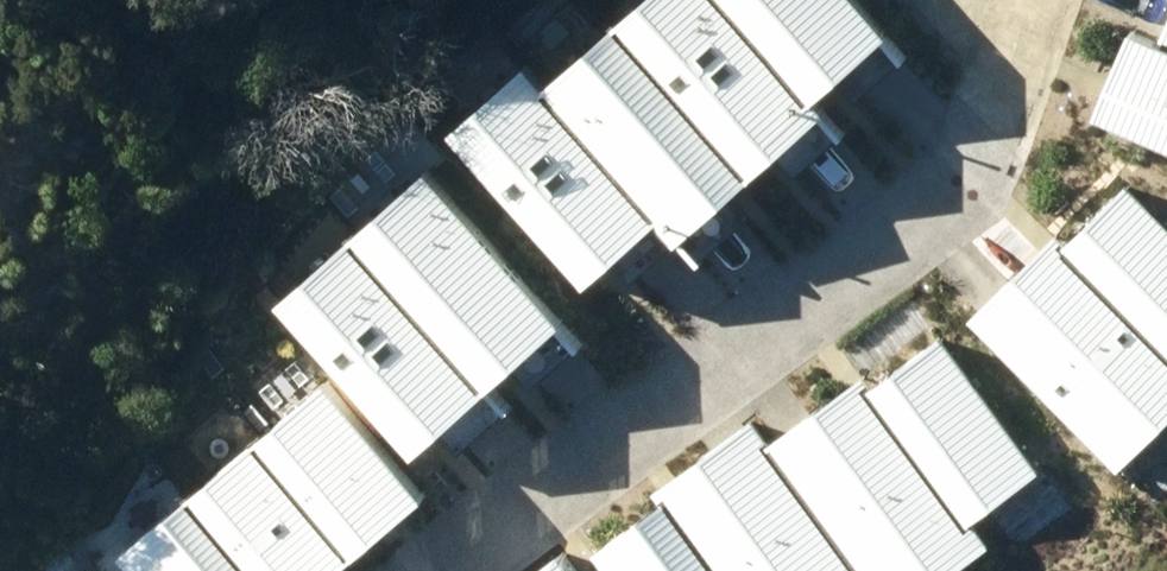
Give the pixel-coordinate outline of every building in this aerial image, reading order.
[(581,11),(751,181),(822,111),(711,0),(593,0),(581,11)] [(827,109),(898,38),(860,0),(719,0),(827,109)] [(579,17),(507,87),(677,257),(748,186),(579,17)] [(471,57),(400,128),(569,297),(641,227),(471,57)] [(1146,130),(1166,138),(1166,70),(1146,130)] [(381,154),(309,225),(479,395),(550,324),(381,154)] [(1070,250),(1166,325),(1166,213),(1125,181),(1070,250)] [(305,228),(234,298),(404,468),(475,398),(305,228)] [(961,320),(1140,480),(1166,450),(1166,348),(1039,234),(961,320)] [(923,314),(844,376),(993,564),(1072,502),(923,314)] [(739,439),(844,570),(959,570),(967,565),(817,377),(739,439)] [(645,504),(699,570),(827,570),(724,442),(645,504)] [(561,570),(562,570),(690,570),(640,508),(561,570)]
